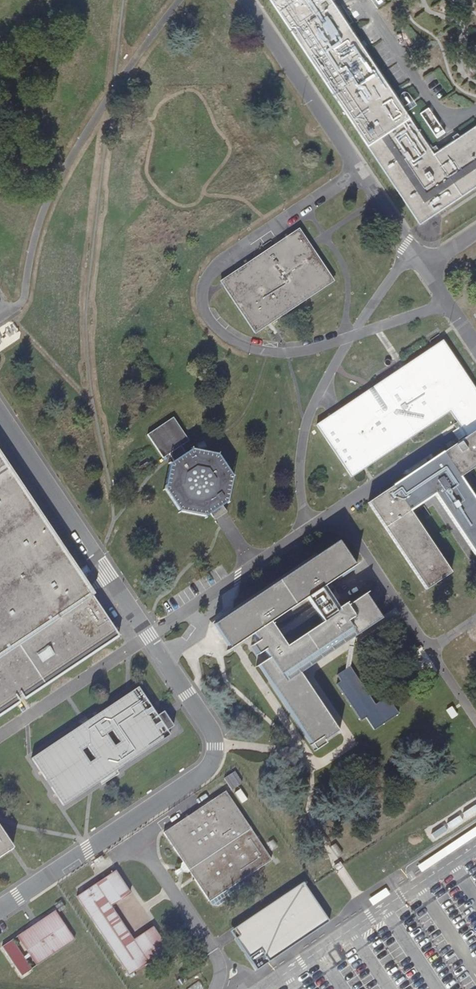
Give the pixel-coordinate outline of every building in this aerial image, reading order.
[(360,45),(330,0),(270,0),(420,224),(475,187),(475,126),(435,154),(378,71),(396,60),(383,40),(376,44),(364,51),(360,45)] [(442,126),(437,115),(429,121),(435,130),(442,126)] [(334,283),(312,248),(300,231),(221,282),(255,335),(334,283)] [(443,340),(339,409),(329,415),(316,424),(351,477),(449,412),(456,423),(463,434),(465,438),(368,502),(426,590),(451,574),(410,510),(435,495),(475,556),(475,503),(460,478),(475,467),(475,390),(443,340)] [(163,459),(170,454),(175,463),(188,455),(182,445),(189,441),(174,418),(147,435),(163,459)] [(117,634),(108,619),(112,616),(0,451),(0,712),(117,634)] [(208,513),(220,505),(226,500),(230,478),(216,457),(192,452),(188,455),(175,463),(171,466),(166,490),(179,509),(205,515),(208,513)] [(142,473),(151,467),(147,462),(139,467),(142,473)] [(338,610),(323,589),(357,566),(340,541),(214,625),(230,650),(253,635),(258,642),(251,647),(256,654),(262,649),(267,657),(255,666),(313,753),(325,745),(324,742),(338,733),(299,675),(381,620),(365,596),(346,608),(345,606),(338,610)] [(337,676),(342,683),(337,686),(361,722),(366,718),(374,731),(399,715),(387,698),(375,707),(349,668),(337,676)] [(137,689),(30,758),(61,806),(168,737),(166,733),(156,718),(137,689)] [(453,707),(446,712),(452,721),(459,716),(453,707)] [(163,714),(156,718),(166,733),(172,729),(163,714)] [(242,784),(236,774),(224,781),(231,791),(242,784)] [(241,789),(236,793),(242,803),(248,799),(241,789)] [(191,876),(208,903),(238,884),(271,862),(226,793),(164,834),(183,863),(191,876)] [(475,804),(462,812),(466,818),(475,812),(475,805),(475,804)] [(463,822),(460,816),(447,823),(451,829),(463,822)] [(447,831),(444,826),(432,834),(435,838),(447,831)] [(13,849),(0,829),(0,857),(13,849)] [(272,839),(267,842),(273,850),(278,847),(272,839)] [(335,844),(331,846),(339,857),(343,854),(335,844)] [(182,873),(191,876),(183,863),(181,870),(182,873)] [(133,940),(111,907),(130,895),(115,872),(112,874),(77,897),(128,977),(168,951),(153,928),(133,940)] [(240,893),(242,889),(238,884),(208,903),(210,906),(212,908),(216,909),(240,893)] [(254,973),(328,925),(302,886),(232,931),(237,939),(233,942),(254,973)] [(391,895),(386,888),(369,899),(374,906),(391,895)] [(74,941),(55,912),(0,948),(0,967),(4,973),(15,966),(21,976),(74,941)] [(228,934),(233,942),(237,939),(232,931),(228,934)]
